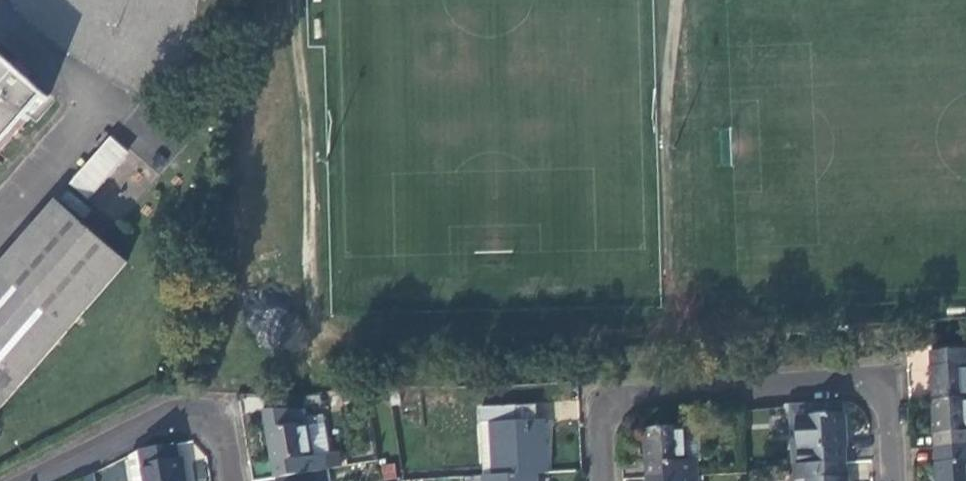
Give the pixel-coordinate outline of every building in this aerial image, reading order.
[(0,54),(0,155),(50,98),(0,54)] [(131,154),(111,137),(71,184),(89,201),(131,154)] [(128,263),(57,201),(0,267),(0,410),(128,263)] [(935,400),(965,398),(965,349),(933,351),(934,366),(933,366),(935,400)] [(266,397),(266,410),(306,410),(306,398),(266,397)] [(938,448),(965,446),(965,398),(935,400),(936,433),(937,433),(938,448)] [(809,464),(847,462),(847,448),(845,414),(844,414),(843,401),(790,404),(790,417),(792,450),(808,449),(809,464)] [(485,475),(538,473),(548,473),(545,419),(538,420),(537,405),(482,407),(485,475)] [(329,469),(339,467),(337,453),(329,454),(323,415),(307,418),(306,410),(266,410),(277,477),(278,477),(329,469)] [(686,460),(685,427),(646,429),(647,463),(650,463),(651,477),(697,475),(697,459),(686,460)] [(702,459),(700,427),(685,427),(686,460),(697,459),(702,459)] [(130,455),(135,480),(186,480),(182,458),(180,459),(177,444),(142,449),(130,455)] [(939,480),(965,480),(965,446),(938,448),(938,462),(939,480)] [(808,449),(792,450),(793,465),(797,465),(809,464),(808,449)] [(849,477),(848,477),(847,462),(809,464),(797,465),(797,480),(793,480),(792,480),(849,480),(849,477)] [(329,469),(278,477),(279,480),(331,480),(329,469)]
